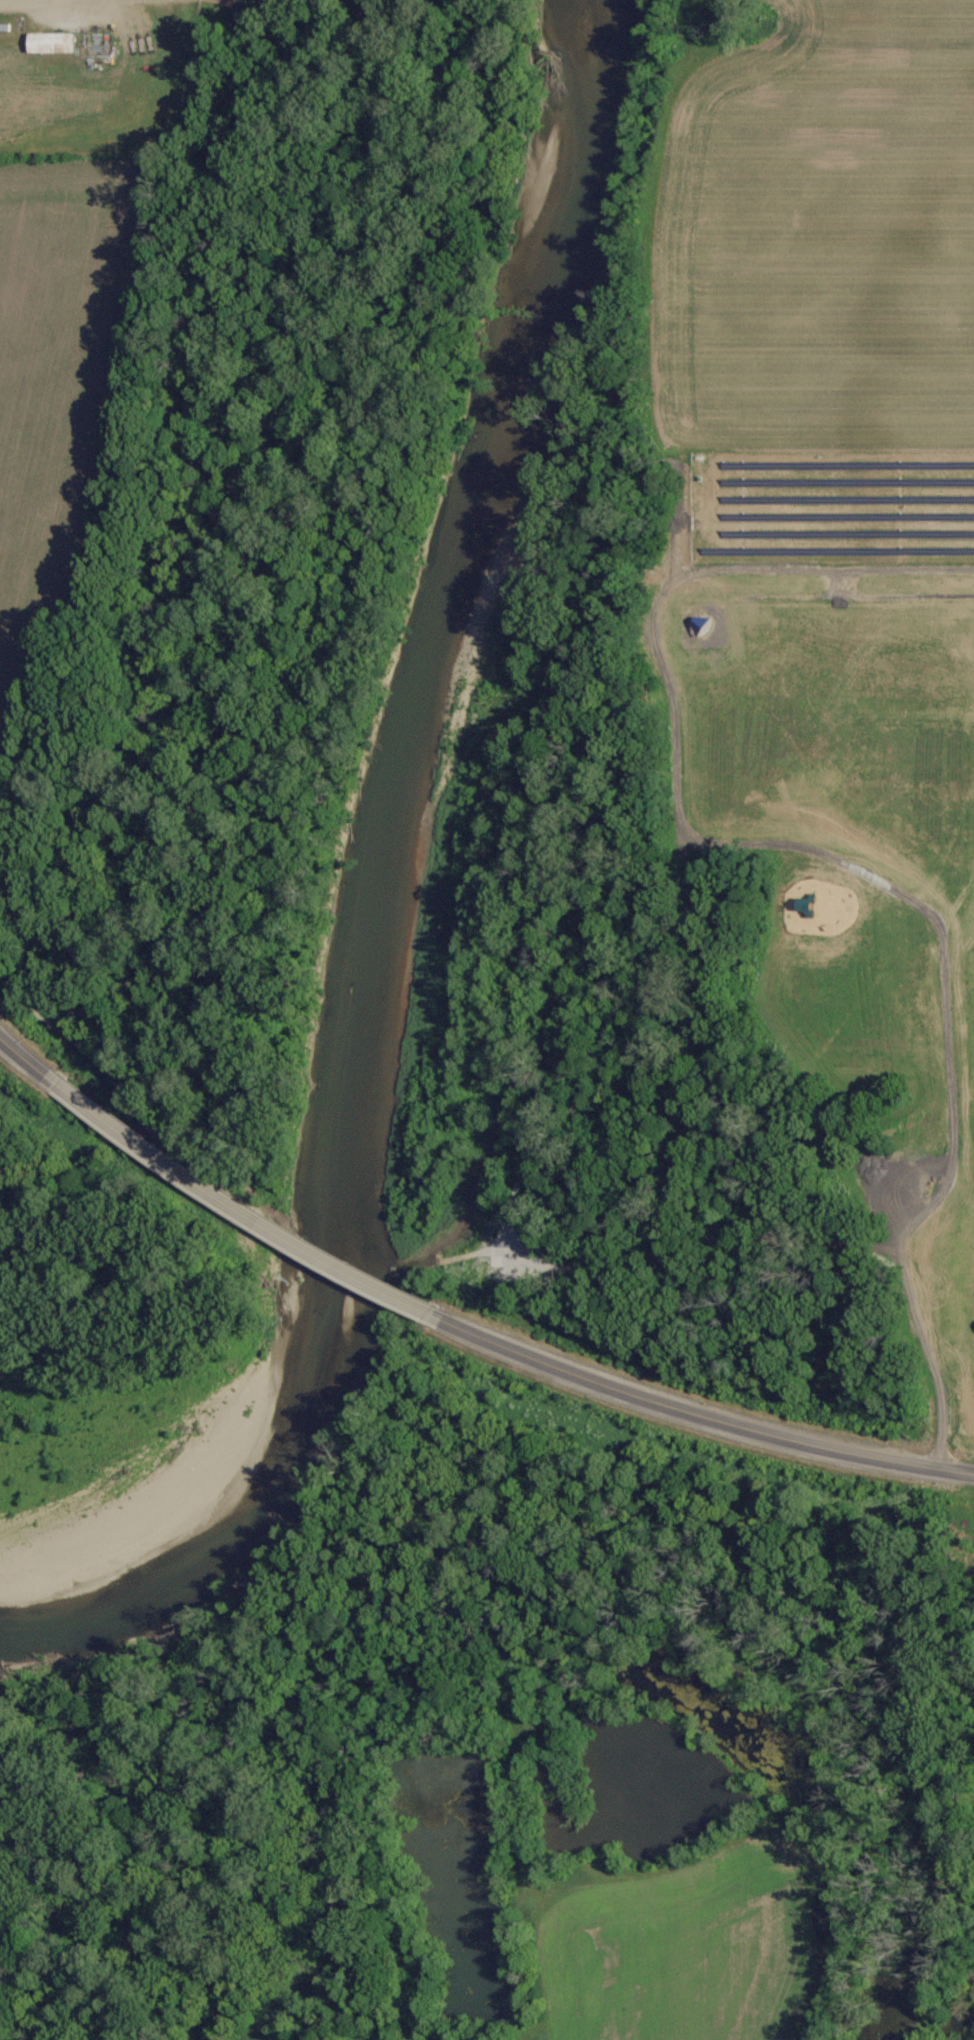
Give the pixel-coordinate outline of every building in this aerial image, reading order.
[(73,34),(30,35),(30,55),(73,54),(73,34)]
